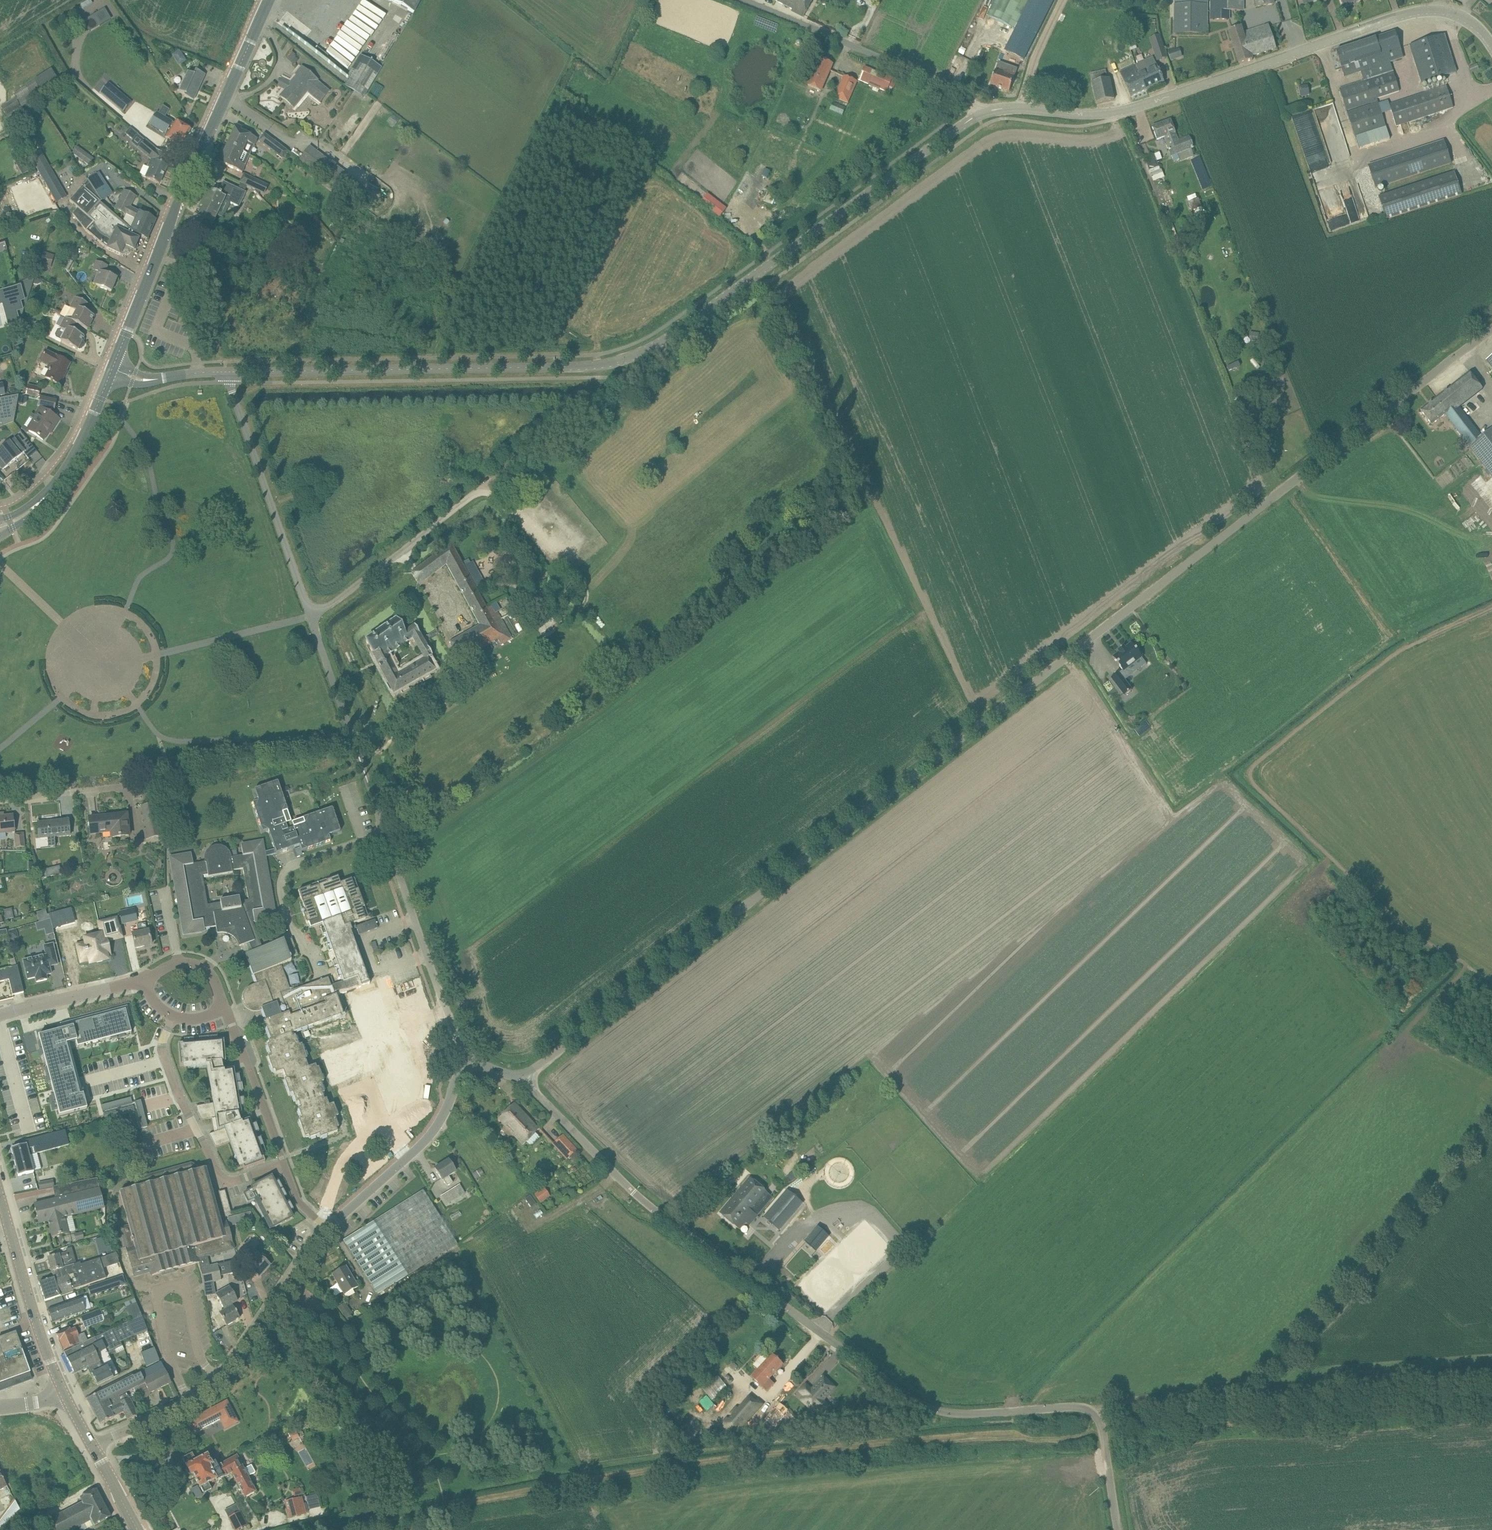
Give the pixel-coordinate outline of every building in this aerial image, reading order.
[(327,54),(351,69),(389,13),(370,0),(364,0),(327,54)] [(414,13),(421,0),(390,0),(414,13)] [(793,9),(792,11),(803,17),(812,0),(775,0),(793,9)] [(1028,0),(994,0),(987,15),(1014,29),(1028,0)] [(1019,23),(1036,32),(1037,33),(1053,0),(1030,0),(1019,23)] [(1176,35),(1208,35),(1208,0),(1176,0),(1176,35)] [(1210,19),(1229,19),(1230,10),(1243,10),(1243,0),(1211,0),(1210,9),(1210,19)] [(104,9),(93,15),(100,26),(111,19),(104,9)] [(317,9),(313,14),(333,31),(337,27),(317,9)] [(307,20),(303,25),(324,41),(328,35),(307,20)] [(1241,27),(1229,31),(1239,64),(1253,60),(1252,56),(1276,49),(1268,24),(1243,33),(1241,27)] [(1395,32),(1336,51),(1344,77),(1361,71),(1364,81),(1340,89),(1356,137),(1386,126),(1387,126),(1382,114),(1379,103),(1377,98),(1400,91),(1390,62),(1403,57),(1395,32)] [(1422,84),(1456,73),(1444,34),(1410,45),(1422,84)] [(1163,48),(1159,35),(1152,39),(1156,51),(1163,48)] [(318,47),(315,51),(326,59),(328,55),(318,47)] [(182,50),(175,54),(180,64),(187,60),(182,50)] [(958,54),(954,60),(964,66),(968,60),(958,54)] [(343,84),(363,97),(382,67),(361,55),(343,84)] [(632,69),(641,73),(647,59),(638,55),(632,69)] [(1153,57),(1136,65),(1147,89),(1164,82),(1153,57)] [(820,58),(816,67),(808,85),(821,90),(833,64),(820,58)] [(999,62),(990,85),(1010,91),(1017,69),(999,62)] [(865,65),(858,80),(886,92),(888,88),(889,86),(894,89),(899,77),(887,71),(886,74),(865,65)] [(1131,97),(1147,89),(1136,65),(1120,72),(1131,97)] [(330,91),(310,74),(302,68),(296,75),(297,76),(291,83),(281,79),(278,86),(285,90),(280,97),(292,107),(306,90),(320,102),(330,91)] [(205,74),(196,70),(194,75),(188,72),(179,92),(185,94),(184,96),(193,100),(205,74)] [(1090,73),(1093,87),(1096,103),(1114,99),(1110,78),(1108,79),(1106,70),(1090,73)] [(838,93),(836,97),(849,103),(857,82),(845,77),(838,93)] [(107,85),(100,93),(122,111),(129,102),(107,85)] [(34,99),(26,86),(13,95),(15,98),(1,107),(7,117),(34,99)] [(1309,93),(1307,86),(1300,87),(1301,95),(1309,93)] [(1446,86),(1437,89),(1389,105),(1396,126),(1453,107),(1446,86)] [(1334,103),(1295,113),(1309,169),(1331,164),(1323,137),(1342,132),(1334,103)] [(175,123),(158,113),(151,125),(155,128),(155,129),(159,132),(160,131),(167,135),(166,138),(180,147),(191,130),(176,121),(175,123)] [(1171,120),(1152,127),(1157,140),(1165,137),(1172,156),(1177,154),(1180,161),(1193,156),(1191,149),(1193,148),(1189,137),(1178,141),(1171,120)] [(227,145),(250,155),(257,138),(235,128),(227,145)] [(840,140),(843,133),(834,129),(831,135),(832,136),(829,142),(834,144),(837,138),(840,140)] [(166,156),(145,139),(137,148),(150,159),(148,164),(150,165),(149,168),(144,165),(140,174),(143,176),(159,184),(167,166),(162,163),(166,156)] [(287,151),(274,141),(268,148),(282,158),(287,151)] [(1369,166),(1376,187),(1451,163),(1444,141),(1369,166)] [(242,172),(250,155),(227,145),(219,162),(242,172)] [(89,165),(94,158),(78,146),(72,153),(89,165)] [(310,146),(299,161),(353,200),(364,186),(310,146)] [(41,150),(30,157),(43,180),(54,174),(41,150)] [(1150,170),(1159,165),(1154,155),(1145,159),(1150,170)] [(1150,170),(1149,170),(1150,173),(1151,173),(1154,182),(1164,178),(1161,169),(1160,170),(1159,166),(1150,170)] [(139,175),(126,167),(122,173),(135,181),(139,175)] [(1386,219),(1462,194),(1454,172),(1379,197),(1386,219)] [(54,174),(43,180),(57,203),(67,197),(54,174)] [(259,181),(244,174),(240,182),(255,189),(259,181)] [(99,196),(88,180),(70,201),(78,208),(73,214),(86,230),(107,247),(107,248),(120,255),(121,254),(125,255),(128,254),(131,252),(133,249),(134,250),(139,239),(133,236),(134,233),(134,232),(131,230),(131,229),(126,225),(100,202),(102,201),(99,196)] [(207,211),(217,215),(224,218),(231,203),(239,207),(246,192),(223,181),(218,193),(207,189),(195,215),(203,219),(207,211)] [(98,195),(102,201),(113,193),(109,188),(98,195)] [(1172,205),(1168,188),(1162,189),(1166,207),(1172,205)] [(130,217),(136,220),(131,229),(131,230),(134,232),(134,233),(147,239),(156,220),(130,207),(136,196),(125,190),(115,209),(130,217)] [(718,216),(725,207),(705,192),(698,202),(718,216)] [(1199,198),(1189,202),(1192,211),(1202,207),(1199,198)] [(207,237),(217,215),(207,211),(203,219),(195,215),(188,229),(189,229),(186,235),(195,239),(198,233),(207,237)] [(39,265),(50,268),(54,255),(43,252),(39,265)] [(107,266),(98,262),(96,261),(93,269),(99,271),(94,284),(111,291),(117,278),(104,273),(107,266)] [(0,291),(0,303),(3,303),(7,316),(16,314),(16,311),(22,309),(20,300),(24,299),(20,286),(0,291)] [(65,317),(65,318),(88,329),(94,316),(86,312),(90,305),(75,297),(65,317)] [(57,330),(55,335),(56,338),(77,349),(78,348),(80,349),(82,349),(84,344),(83,342),(81,341),(84,336),(76,332),(79,325),(87,329),(88,329),(65,318),(60,328),(61,329),(57,330)] [(70,363),(61,359),(46,351),(42,358),(51,362),(47,369),(49,370),(46,377),(51,380),(51,381),(52,382),(53,381),(59,384),(70,363)] [(1269,370),(1264,376),(1270,381),(1275,375),(1269,370)] [(1463,412),(1486,394),(1470,373),(1421,411),(1432,425),(1445,414),(1491,475),(1491,427),(1481,435),(1463,412)] [(40,388),(29,385),(27,394),(38,397),(40,388)] [(13,423),(19,396),(15,396),(0,399),(0,428),(13,423)] [(19,396),(18,404),(22,405),(26,402),(27,397),(19,396)] [(26,428),(29,430),(43,440),(51,428),(52,429),(59,419),(49,413),(52,408),(54,408),(56,401),(40,397),(38,406),(40,406),(26,428)] [(3,469),(24,452),(22,449),(26,446),(18,436),(0,450),(0,465),(3,469)] [(451,544),(418,568),(412,572),(419,584),(425,579),(446,564),(480,625),(449,642),(459,659),(466,655),(468,657),(497,640),(501,645),(513,639),(498,612),(495,613),(491,606),(486,608),(476,588),(485,583),(473,561),(470,563),(464,567),(462,563),(451,544)] [(366,641),(394,692),(434,669),(428,658),(433,655),(414,625),(404,632),(396,620),(366,641)] [(1119,672),(1111,678),(1125,695),(1132,690),(1124,680),(1132,673),(1128,668),(1142,657),(1141,656),(1143,655),(1138,649),(1137,650),(1132,643),(1125,648),(1124,647),(1119,651),(1120,652),(1113,657),(1123,671),(1120,673),(1119,672)] [(258,801),(253,803),(262,830),(262,832),(268,830),(275,849),(264,852),(264,853),(260,853),(261,858),(265,857),(272,855),(276,853),(292,848),(298,846),(299,846),(300,847),(301,851),(331,841),(329,835),(340,831),(332,808),(303,818),(303,819),(305,824),(288,830),(282,813),(287,811),(288,811),(278,782),(254,790),(258,801)] [(129,836),(128,824),(127,814),(89,818),(91,836),(109,834),(110,838),(129,836)] [(15,832),(13,815),(0,816),(0,833),(15,832)] [(69,820),(38,823),(40,848),(55,847),(54,837),(70,835),(69,820)] [(146,828),(143,829),(145,839),(161,835),(158,825),(146,828)] [(16,848),(25,847),(23,833),(15,834),(16,848)] [(244,1002),(246,1006),(250,1009),(255,1010),(260,1009),(262,1009),(266,1020),(264,1021),(270,1037),(271,1040),(268,1041),(269,1045),(267,1046),(271,1056),(268,1057),(273,1071),(275,1070),(276,1073),(283,1071),(286,1079),(284,1080),(289,1094),(292,1093),(296,1103),(298,1102),(301,1108),(298,1109),(302,1119),(299,1120),(305,1137),(308,1136),(309,1138),(319,1135),(320,1138),(338,1131),(336,1128),(339,1127),(335,1117),(338,1116),(335,1109),(334,1105),(334,1104),(329,1105),(326,1099),(324,1100),(322,1094),(324,1093),(321,1083),(324,1082),(318,1068),(317,1068),(315,1065),(308,1068),(305,1059),(307,1058),(302,1044),(299,1045),(295,1035),(293,1036),(292,1033),(350,1012),(342,993),(369,983),(353,936),(348,925),(366,919),(362,908),(365,907),(358,889),(355,890),(351,879),(340,883),(338,876),(326,881),(327,882),(310,888),(310,887),(298,891),(306,913),(303,914),(307,923),(309,922),(311,927),(322,923),(343,981),(331,986),(328,978),(323,980),(323,979),(315,982),(290,991),(281,965),(291,961),(290,958),(298,955),(292,938),(284,941),(283,940),(262,948),(253,922),(275,918),(273,907),(270,908),(269,904),(271,903),(264,867),(266,867),(265,857),(261,858),(260,853),(264,853),(264,852),(262,841),(241,845),(243,855),(230,858),(229,853),(225,849),(221,847),(216,847),(211,849),(208,852),(206,856),(206,862),(193,864),(191,854),(183,855),(175,857),(171,862),(172,868),(176,868),(177,872),(173,872),(175,882),(177,882),(183,919),(185,918),(186,922),(182,923),(183,930),(188,933),(205,930),(204,928),(216,926),(217,932),(222,932),(227,932),(231,934),(235,937),(238,941),(240,946),(249,943),(252,951),(246,953),(257,984),(251,986),(247,988),(244,992),(243,997),(244,1002)] [(12,908),(4,910),(6,919),(14,917),(12,908)] [(69,920),(69,918),(74,916),(71,908),(49,914),(53,929),(61,927),(60,922),(69,920)] [(134,909),(125,911),(120,912),(122,923),(137,920),(134,909)] [(85,942),(77,944),(81,962),(89,960),(90,964),(108,960),(107,956),(110,955),(107,941),(124,937),(121,926),(120,926),(118,916),(98,921),(101,934),(84,938),(85,942)] [(367,922),(356,926),(359,933),(359,934),(378,928),(377,925),(375,920),(374,920),(367,922)] [(152,944),(149,934),(149,931),(147,931),(145,923),(136,925),(138,933),(132,934),(135,948),(152,944)] [(8,937),(6,930),(0,931),(0,938),(8,937)] [(58,964),(55,954),(53,944),(44,946),(46,955),(23,960),(28,979),(35,977),(37,982),(47,980),(46,975),(51,974),(49,966),(58,964)] [(60,948),(61,966),(68,966),(67,948),(60,948)] [(0,970),(0,982),(9,980),(13,995),(24,992),(17,966),(0,970)] [(398,982),(407,979),(405,974),(396,977),(397,978),(397,980),(398,982)] [(277,1017),(269,1020),(280,1051),(283,1050),(290,1070),(287,1071),(295,1092),(297,1092),(305,1111),(302,1112),(312,1139),(325,1134),(326,1137),(338,1133),(338,1131),(337,1130),(346,1127),(338,1105),(341,1105),(332,1079),(343,1075),(344,1077),(345,1078),(348,1085),(349,1085),(350,1086),(351,1085),(362,1079),(363,1078),(363,1077),(363,1073),(362,1071),(361,1068),(373,1064),(382,1090),(385,1089),(392,1110),(401,1107),(402,1110),(414,1106),(413,1102),(426,1098),(417,1071),(415,1072),(407,1052),(410,1051),(402,1030),(400,1031),(393,1011),(395,1010),(385,983),(351,996),(359,1017),(357,1018),(365,1043),(354,1047),(353,1047),(353,1046),(352,1045),(351,1045),(350,1045),(337,1046),(335,1046),(335,1047),(335,1048),(335,1051),(335,1053),(336,1054),(324,1058),(315,1033),(313,1033),(303,1008),(289,1013),(288,1010),(276,1014),(277,1017)] [(130,1017),(127,1006),(70,1021),(72,1027),(38,1036),(40,1043),(43,1042),(46,1056),(44,1057),(47,1069),(49,1069),(53,1083),(51,1083),(54,1096),(56,1095),(60,1109),(58,1110),(59,1116),(87,1109),(83,1095),(80,1095),(66,1044),(76,1041),(77,1047),(84,1045),(83,1043),(97,1039),(98,1041),(110,1038),(110,1036),(124,1032),(124,1035),(131,1033),(127,1017),(130,1017)] [(225,1128),(229,1127),(244,1169),(265,1162),(249,1119),(240,1122),(238,1114),(242,1114),(234,1068),(234,1069),(223,1070),(221,1062),(226,1062),(224,1040),(219,1040),(178,1044),(180,1066),(210,1063),(220,1117),(216,1117),(213,1103),(196,1106),(197,1111),(200,1111),(201,1114),(199,1114),(202,1120),(216,1117),(218,1131),(209,1134),(212,1139),(213,1138),(215,1141),(213,1142),(216,1147),(230,1142),(225,1128)] [(499,1118),(522,1144),(538,1129),(514,1103),(499,1118)] [(66,1131),(27,1141),(30,1155),(37,1153),(69,1145),(66,1131)] [(576,1150),(563,1135),(553,1144),(567,1159),(576,1150)] [(25,1144),(11,1148),(13,1155),(14,1160),(18,1176),(34,1172),(33,1171),(41,1169),(37,1153),(30,1155),(27,1141),(25,1141),(25,1144)] [(455,1171),(454,1169),(448,1160),(435,1169),(442,1180),(447,1186),(453,1183),(448,1176),(455,1171)] [(129,1225),(120,1228),(133,1276),(151,1272),(152,1275),(161,1273),(176,1269),(199,1262),(198,1258),(207,1256),(234,1248),(229,1230),(227,1221),(221,1223),(206,1168),(199,1170),(198,1167),(192,1163),(138,1178),(135,1184),(135,1187),(120,1192),(129,1225)] [(787,1176),(792,1181),(797,1176),(793,1171),(787,1176)] [(248,1202),(257,1198),(273,1227),(292,1217),(271,1177),(252,1187),(253,1189),(244,1194),(248,1202)] [(750,1177),(735,1195),(758,1215),(773,1197),(758,1184),(750,1177)] [(104,1208),(97,1179),(53,1187),(56,1199),(34,1204),(39,1223),(49,1221),(52,1236),(68,1233),(64,1217),(104,1208)] [(54,1187),(53,1180),(39,1183),(40,1189),(54,1187)] [(446,1204),(465,1193),(459,1184),(440,1196),(446,1204)] [(787,1189),(763,1217),(780,1231),(803,1203),(787,1189)] [(423,1190),(393,1208),(343,1240),(378,1294),(457,1244),(423,1190)] [(547,1199),(541,1190),(534,1194),(540,1203),(547,1199)] [(758,1215),(735,1195),(720,1213),(741,1230),(747,1222),(750,1224),(758,1215)] [(250,1212),(228,1218),(230,1226),(252,1220),(250,1212)] [(815,1252),(828,1236),(814,1225),(801,1241),(815,1252)] [(98,1239),(95,1240),(97,1245),(100,1244),(108,1242),(106,1236),(99,1238),(98,1239)] [(249,1268),(259,1277),(270,1264),(260,1255),(260,1256),(249,1246),(243,1253),(243,1258),(251,1265),(249,1268)] [(52,1272),(72,1265),(70,1258),(69,1258),(67,1252),(59,1255),(59,1254),(48,1257),(52,1272)] [(80,1263),(72,1265),(52,1272),(54,1278),(47,1280),(47,1279),(46,1280),(39,1283),(45,1301),(73,1292),(72,1290),(81,1287),(106,1279),(103,1267),(119,1261),(116,1253),(100,1258),(81,1264),(80,1263)] [(238,1272),(235,1260),(225,1262),(228,1274),(238,1272)] [(218,1264),(210,1266),(200,1268),(204,1284),(221,1280),(218,1264)] [(358,1287),(346,1266),(332,1274),(344,1295),(358,1287)] [(122,1276),(89,1287),(91,1295),(125,1284),(122,1276)] [(224,1308),(232,1304),(238,1300),(230,1286),(216,1294),(224,1308)] [(81,1298),(48,1310),(53,1323),(86,1311),(81,1298)] [(240,1318),(232,1304),(224,1308),(225,1310),(219,1313),(226,1325),(240,1318)] [(100,1309),(81,1316),(85,1328),(105,1321),(100,1309)] [(132,1321),(130,1322),(135,1335),(147,1330),(142,1316),(132,1321)] [(84,1342),(64,1352),(74,1374),(89,1366),(91,1370),(112,1360),(108,1353),(122,1346),(120,1342),(135,1335),(129,1322),(116,1328),(102,1334),(84,1342)] [(79,1336),(75,1328),(70,1330),(70,1328),(57,1333),(63,1350),(79,1343),(76,1337),(79,1336)] [(0,1338),(0,1348),(3,1355),(21,1348),(22,1348),(16,1332),(0,1338)] [(32,1379),(26,1363),(28,1362),(26,1356),(24,1357),(21,1348),(3,1355),(0,1348),(0,1391),(32,1379)] [(143,1352),(141,1353),(147,1367),(159,1360),(154,1348),(143,1352)] [(773,1354),(759,1369),(769,1379),(783,1364),(773,1354)] [(119,1375),(112,1360),(91,1370),(98,1385),(119,1375)] [(150,1393),(171,1383),(161,1362),(140,1372),(145,1383),(150,1393)] [(759,1369),(751,1377),(767,1392),(775,1384),(769,1379),(759,1369)] [(127,1392),(145,1383),(140,1372),(132,1376),(132,1374),(100,1390),(100,1392),(88,1398),(100,1424),(114,1417),(113,1416),(123,1411),(127,1419),(138,1414),(127,1392)] [(703,1386),(713,1401),(728,1391),(718,1376),(703,1386)] [(812,1389),(802,1400),(814,1411),(817,1408),(822,1413),(829,1406),(824,1400),(823,1399),(834,1387),(824,1378),(813,1390),(812,1389)] [(227,1401),(197,1416),(203,1429),(221,1420),(225,1428),(235,1423),(238,1422),(227,1401)] [(743,1408),(728,1425),(738,1435),(751,1421),(754,1418),(743,1408)] [(775,1408),(766,1419),(775,1427),(785,1416),(775,1408)] [(193,1474),(195,1479),(204,1474),(211,1470),(212,1471),(218,1468),(227,1463),(226,1461),(217,1466),(215,1462),(212,1464),(207,1455),(197,1461),(192,1453),(182,1458),(187,1466),(186,1466),(191,1476),(193,1474)] [(218,1468),(223,1478),(232,1473),(243,1467),(237,1455),(226,1461),(227,1463),(218,1468)] [(243,1467),(232,1473),(245,1497),(256,1491),(248,1476),(255,1472),(251,1465),(244,1469),(243,1467)] [(204,1474),(195,1479),(200,1488),(201,1487),(204,1493),(212,1489),(209,1483),(215,1479),(216,1481),(223,1478),(218,1468),(212,1471),(211,1470),(204,1474)] [(181,1487),(175,1490),(178,1495),(184,1492),(181,1487)] [(301,1494),(300,1488),(292,1490),(294,1496),(301,1494)] [(88,1493),(80,1497),(82,1502),(47,1521),(52,1529),(71,1529),(91,1519),(94,1525),(111,1516),(96,1489),(88,1493)] [(288,1517),(306,1513),(302,1496),(284,1500),(288,1517)] [(0,1519),(0,1529),(7,1529),(21,1511),(14,1499),(0,1519)] [(228,1517),(234,1529),(239,1529),(248,1525),(240,1511),(228,1517)]
